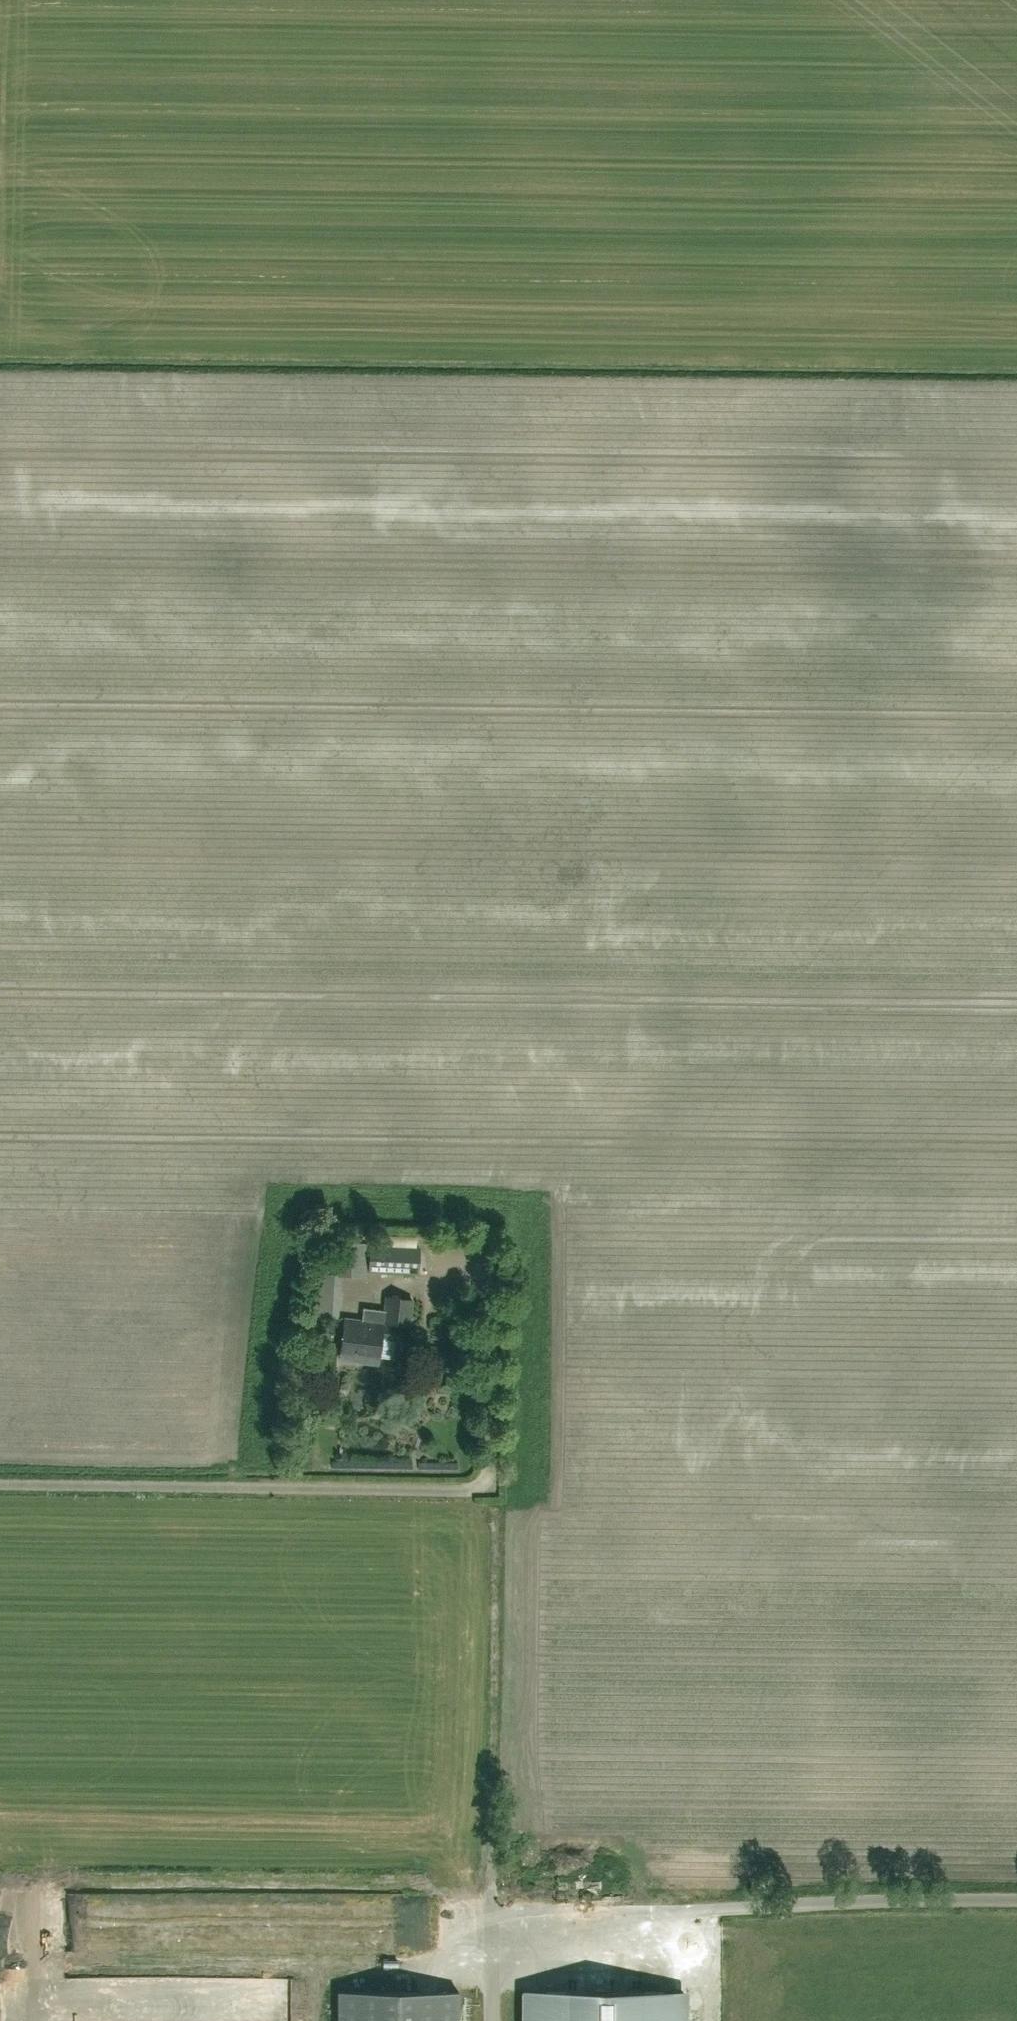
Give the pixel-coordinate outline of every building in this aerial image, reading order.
[(336,1241),(334,1276),(365,1277),(367,1243),(336,1241)] [(421,1250),(372,1246),(370,1272),(419,1276),(421,1250)] [(401,1340),(402,1326),(409,1327),(412,1302),(387,1298),(385,1312),(363,1309),(362,1321),(344,1319),(340,1352),(378,1358),(381,1338),(401,1340)] [(338,1991),(338,2020),(458,2020),(458,1991),(338,1991)] [(524,2020),(685,2020),(685,1992),(524,1992),(524,2020)]
